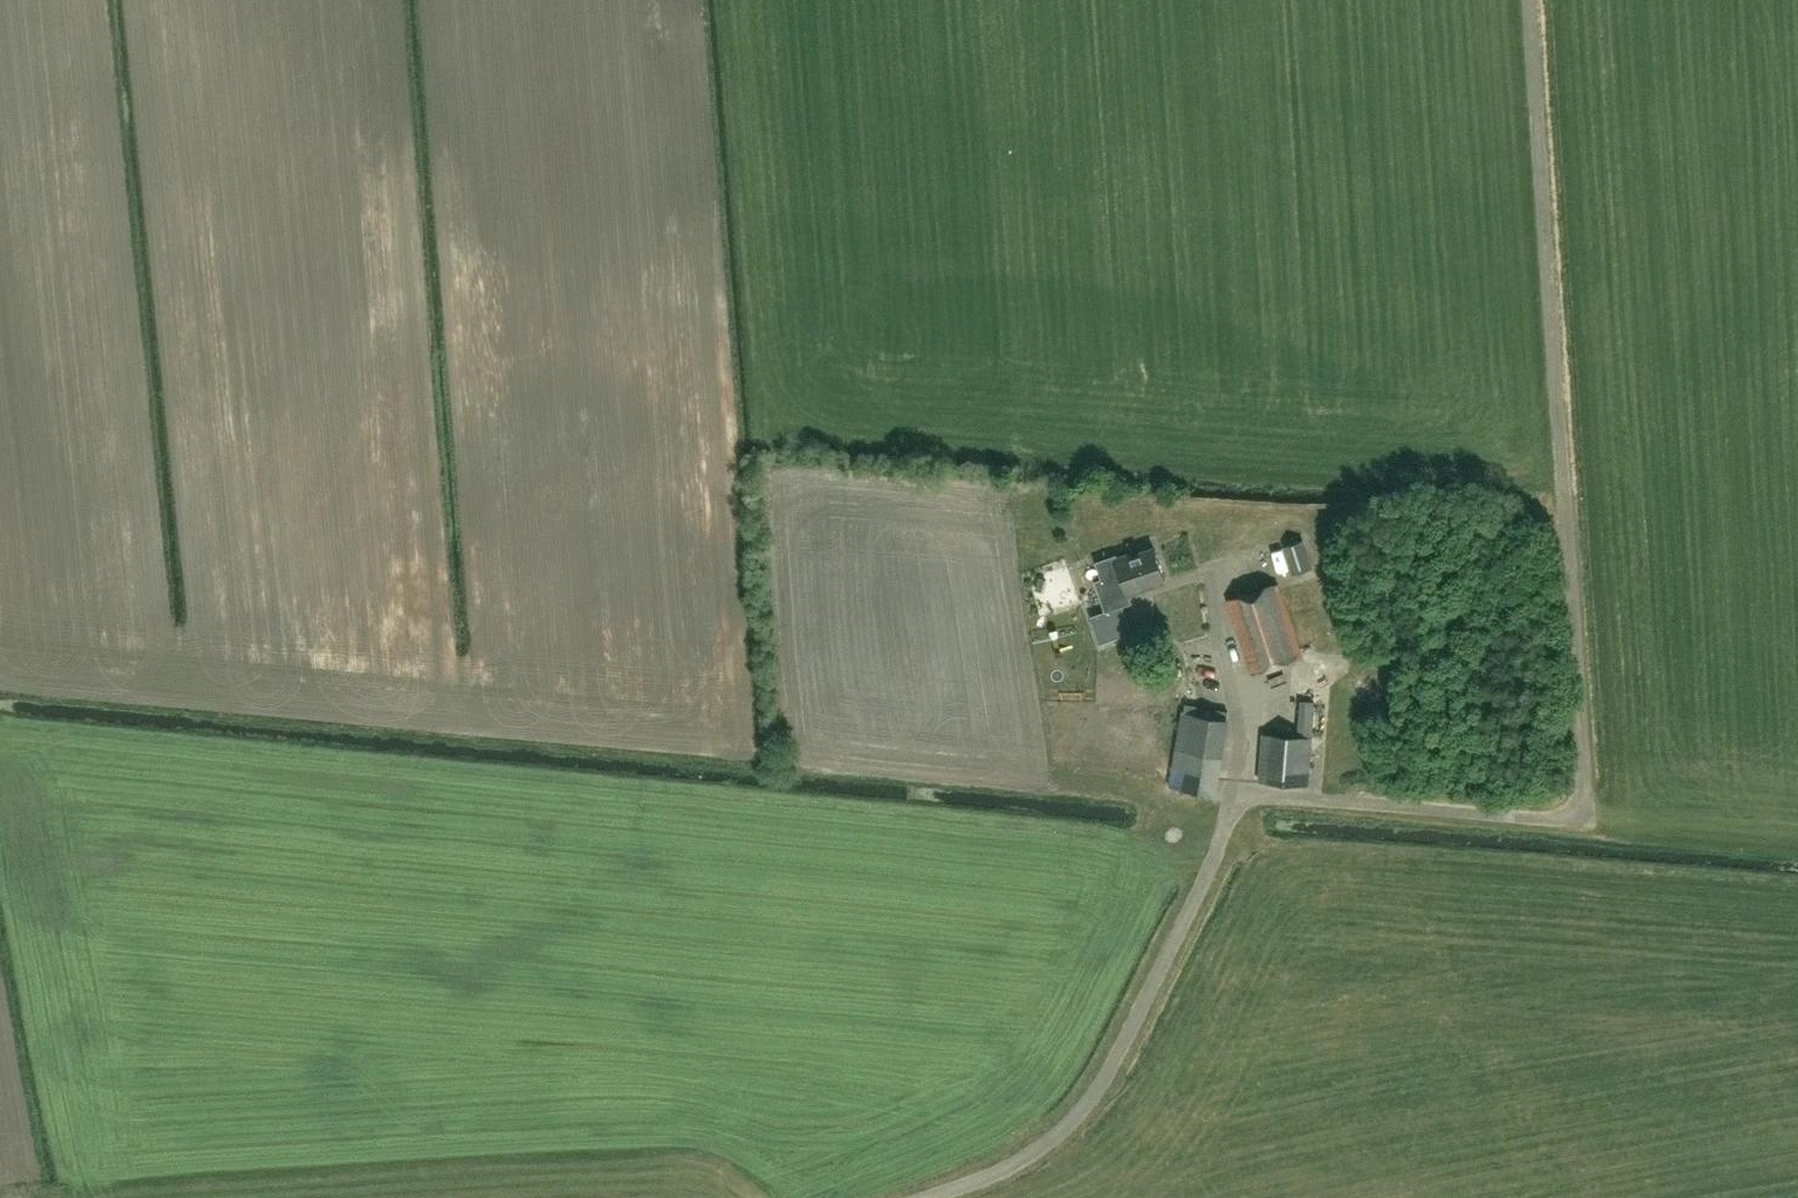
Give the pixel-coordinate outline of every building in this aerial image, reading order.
[(1312,569),(1303,541),(1285,547),(1293,574),(1312,569)] [(1096,562),(1100,572),(1108,596),(1101,598),(1106,612),(1125,606),(1121,593),(1128,591),(1128,593),(1166,581),(1156,551),(1133,558),(1132,554),(1118,558),(1118,555),(1096,562)] [(1249,675),(1300,658),(1276,584),(1226,601),(1249,675)] [(1261,783),(1308,788),(1316,704),(1303,703),(1299,739),(1266,736),(1261,783)] [(1171,788),(1213,795),(1227,712),(1200,708),(1200,709),(1190,707),(1189,713),(1183,712),(1171,788)]
